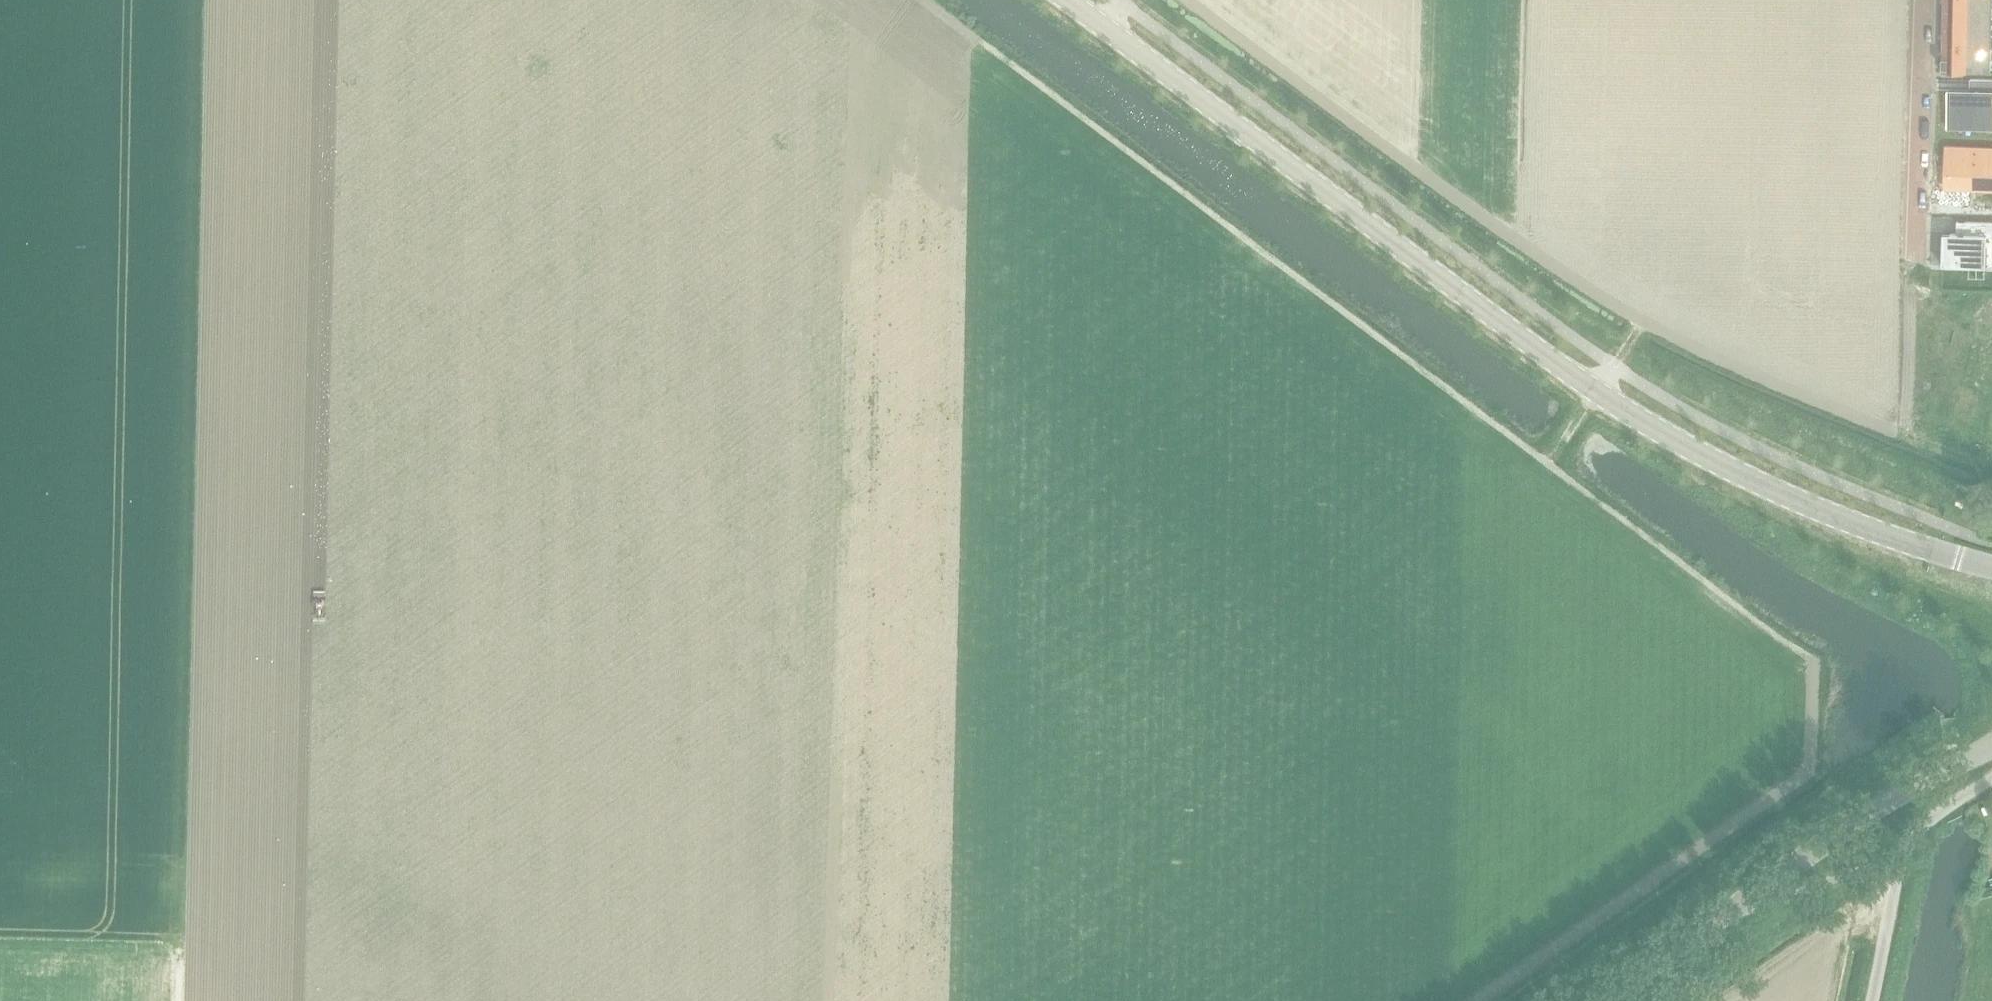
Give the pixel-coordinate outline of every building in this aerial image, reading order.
[(1943,20),(1991,21),(1991,0),(1944,0),(1943,20)] [(1991,21),(1943,20),(1943,46),(1991,47),(1991,21)] [(1991,47),(1943,46),(1942,73),(1990,74),(1991,47)] [(1948,91),(1948,127),(1991,128),(1991,79),(1970,78),(1970,92),(1948,91)] [(1945,186),(1991,187),(1991,150),(1946,149),(1945,186)] [(1948,214),(1991,215),(1991,200),(1949,199),(1948,214)] [(1942,265),(1986,266),(1987,236),(1991,236),(1991,222),(1965,221),(1964,234),(1956,233),(1943,233),(1942,265)]
